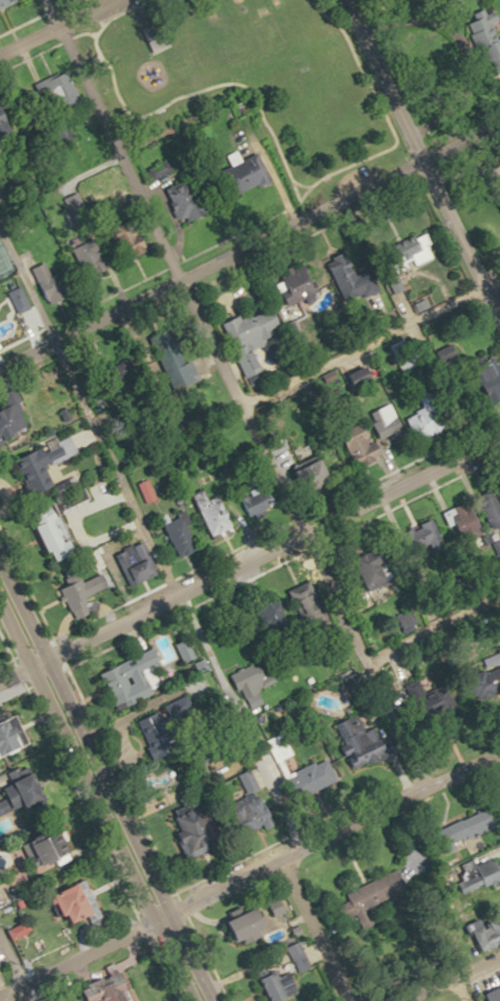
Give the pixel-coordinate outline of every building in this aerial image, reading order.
[(19,0),(0,0),(0,8),(19,0)] [(499,59),(499,29),(498,30),(491,10),(462,21),(479,67),(499,59)] [(142,28),(155,54),(177,43),(164,17),(142,28)] [(43,83),(55,112),(82,101),(70,72),(43,83)] [(265,180),(252,152),(208,173),(221,201),(265,180)] [(148,239),(137,240),(136,224),(121,225),(122,256),(149,255),(148,239)] [(398,290),(392,255),(377,257),(383,292),(398,290)] [(32,270),(50,305),(66,297),(48,261),(32,270)] [(326,270),(338,303),(371,290),(364,272),(348,278),(343,264),(326,270)] [(310,298),(302,266),(270,274),(278,306),(310,298)] [(33,307),(21,285),(7,293),(19,314),(33,307)] [(246,348),(269,339),(265,329),(273,325),(265,306),(216,325),(236,377),(255,369),(246,348)] [(499,396),(499,383),(495,371),(493,372),(487,357),(465,366),(481,404),(499,396)] [(390,417),(381,403),(367,412),(376,426),(390,417)] [(355,436),(339,436),(339,454),(355,454),(355,436)] [(89,499),(78,473),(56,482),(49,466),(79,454),(73,437),(19,459),(36,502),(54,495),(60,511),(89,499)] [(320,476),(310,456),(280,472),(291,492),(320,476)] [(203,539),(224,530),(211,498),(202,502),(196,489),(184,494),(203,539)] [(499,522),(499,516),(487,489),(466,499),(471,508),(474,507),(485,529),(499,522)] [(256,509),(251,497),(241,501),(246,513),(256,509)] [(162,519),(178,554),(194,546),(178,511),(162,519)] [(43,526),(58,563),(75,556),(59,519),(43,526)] [(158,572),(146,541),(116,553),(129,584),(158,572)] [(349,556),(357,591),(379,586),(371,551),(349,556)] [(85,581),(79,564),(67,569),(73,584),(64,588),(76,620),(94,613),(88,596),(112,586),(107,573),(85,581)] [(176,658),(166,634),(151,641),(155,650),(105,671),(121,708),(156,693),(146,670),(176,658)] [(258,704),(252,689),(270,682),(262,661),(225,677),(240,711),(258,704)] [(465,681),(472,702),(499,693),(499,670),(465,681)] [(141,719),(156,762),(184,752),(169,709),(141,719)] [(346,771),(374,759),(354,713),(331,723),(342,749),(337,751),(346,771)] [(35,745),(23,715),(0,724),(0,758),(35,745)] [(50,799),(36,765),(2,779),(15,813),(50,799)] [(238,834),(265,817),(250,792),(222,810),(238,834)] [(450,824),(457,840),(489,825),(482,809),(450,824)] [(207,839),(206,820),(183,821),(184,840),(207,839)] [(25,845),(32,859),(41,854),(48,868),(71,857),(58,829),(25,845)] [(343,903),(335,906),(340,918),(397,894),(389,873),(339,893),(343,903)] [(60,894),(73,926),(101,914),(87,882),(60,894)] [(242,943),(274,931),(265,908),(233,920),(242,943)] [(478,923),(482,932),(471,937),(477,950),(499,940),(499,913),(478,923)] [(276,969),(262,978),(276,1000),(284,1000),(301,990),(293,978),(285,983),(276,969)] [(121,970),(88,982),(94,1000),(97,1000),(104,999),(105,1000),(132,1000),(121,970)] [(476,1000),(499,1000),(499,982),(473,993),(476,1000)]
